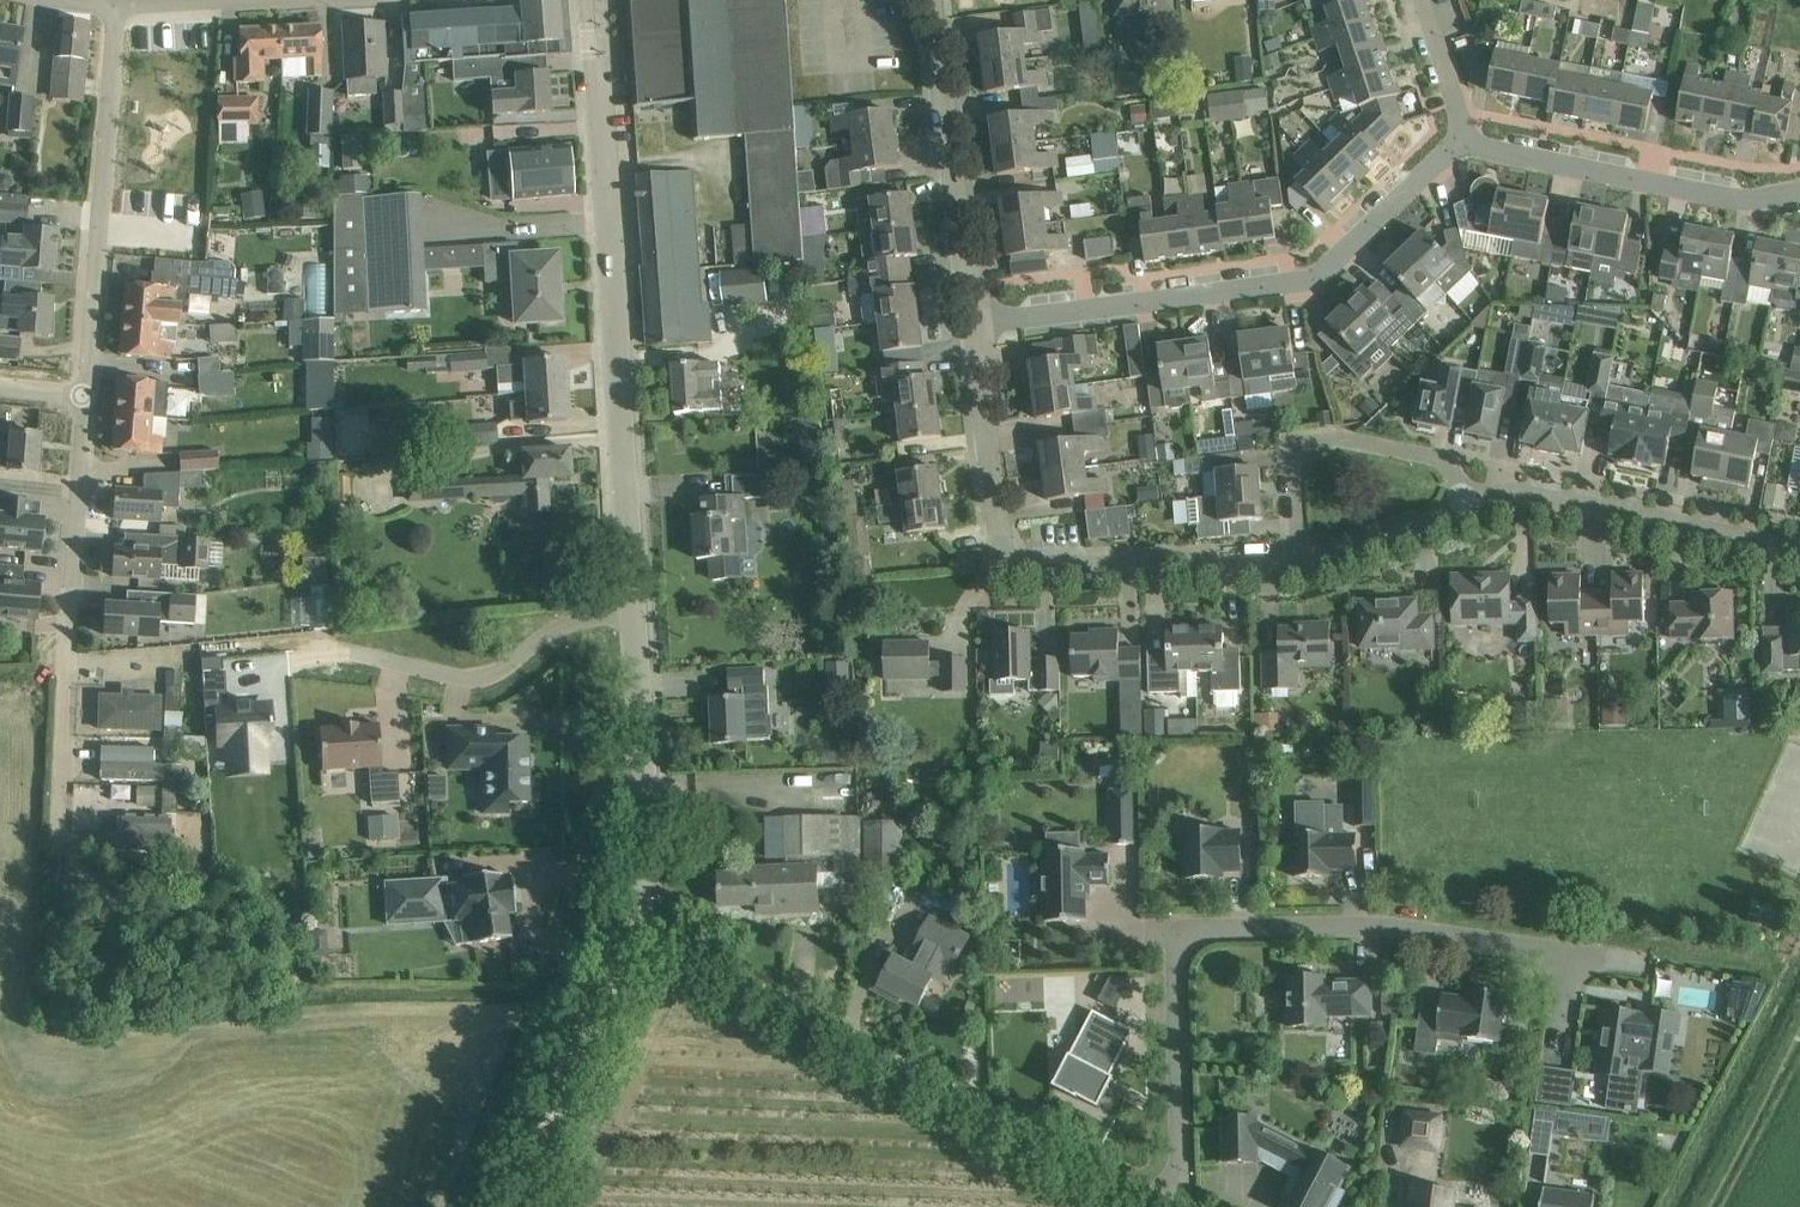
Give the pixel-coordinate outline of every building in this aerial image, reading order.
[(517,59),(561,55),(560,42),(557,0),(535,0),(521,1),(521,10),(401,19),(403,43),(404,65),(403,93),(404,129),(404,132),(429,130),(426,63),(425,59),(453,57),(453,61),(470,59),(501,57),(501,60),(517,59)] [(790,36),(788,0),(627,0),(632,60),(635,108),(693,103),(695,142),(747,136),(796,131),(790,36)] [(1174,0),(1116,0),(1118,16),(1175,12),(1174,0)] [(1260,16),(1277,11),(1276,0),(1259,0),(1260,16)] [(1372,22),(1367,6),(1371,4),(1370,0),(1352,0),(1327,8),(1331,21),(1302,32),(1306,44),(1317,40),(1372,22)] [(1536,17),(1538,3),(1524,0),(1521,14),(1536,17)] [(1538,3),(1536,17),(1556,21),(1559,7),(1538,3)] [(1023,33),(981,38),(983,54),(980,54),(982,66),(1026,60),(1024,46),(1043,43),(1041,32),(1054,30),(1052,12),(1021,16),(1023,33)] [(52,97),(82,99),(89,24),(58,21),(52,97)] [(1377,38),(1374,28),(1372,22),(1317,40),(1321,53),(1340,47),(1344,59),(1385,44),(1382,36),(1377,38)] [(1603,26),(1584,22),(1581,35),(1600,39),(1603,26)] [(383,24),(343,26),(346,96),(376,95),(375,77),(385,76),(383,24)] [(323,77),(322,51),(321,27),(280,29),(281,59),(282,59),(282,79),(323,77)] [(18,55),(22,32),(0,28),(0,84),(14,86),(18,55)] [(1632,32),(1618,29),(1616,28),(1613,42),(1629,45),(1632,32)] [(256,60),(281,59),(280,29),(239,30),(240,59),(235,59),(236,84),(257,83),(256,60)] [(1648,49),(1651,35),(1632,32),(1629,45),(1648,49)] [(1266,43),(1269,53),(1283,48),(1280,38),(1266,43)] [(1388,70),(1385,59),(1383,54),(1387,53),(1385,44),(1344,59),(1348,71),(1320,81),(1323,93),(1333,89),(1333,90),(1388,70)] [(1528,60),(1521,59),(1497,54),(1490,91),(1521,97),(1528,60)] [(1253,55),(1236,56),(1238,81),(1255,80),(1253,55)] [(470,59),(472,79),(490,78),(493,114),(518,112),(518,113),(550,111),(547,73),(518,76),(517,59),(501,60),(501,57),(470,59)] [(988,93),(1012,90),(1047,85),(1046,73),(1028,75),(1026,60),(982,66),(983,77),(986,77),(988,93)] [(1560,67),(1528,60),(1521,97),(1552,104),(1560,67)] [(1701,131),(1710,84),(1698,82),(1701,67),(1689,65),(1677,121),(1694,125),(1693,129),(1701,131)] [(1582,119),(1589,82),(1560,76),(1561,67),(1560,67),(1552,104),(1550,113),(1582,119)] [(1613,125),(1623,74),(1593,68),(1590,82),(1589,82),(1582,119),(1613,125)] [(1401,94),(1400,89),(1398,85),(1394,86),(1388,70),(1333,90),(1337,102),(1356,96),(1360,109),(1364,108),(1395,97),(1395,96),(1401,94)] [(1739,75),(1726,72),(1723,87),(1710,84),(1701,131),(1711,133),(1712,128),(1727,131),(1739,75)] [(1151,74),(1114,76),(1115,98),(1153,95),(1151,74)] [(1667,97),(1669,83),(1623,74),(1613,125),(1646,132),(1650,109),(1653,95),(1667,97)] [(1754,78),(1739,75),(1727,131),(1744,135),(1744,139),(1751,141),(1759,101),(1760,95),(1750,93),(1754,78)] [(1785,143),(1790,119),(1796,87),(1784,84),(1780,105),(1759,101),(1751,141),(1768,144),(1769,139),(1785,143)] [(307,136),(331,137),(333,92),(309,92),(307,136)] [(1230,93),(1233,121),(1248,120),(1244,92),(1230,93)] [(403,124),(404,129),(403,93),(383,93),(385,125),(403,124)] [(1213,124),(1233,121),(1230,93),(1210,96),(1213,124)] [(33,98),(12,97),(10,97),(7,132),(30,134),(33,98)] [(1353,127),(1376,150),(1404,123),(1395,97),(1364,108),(1366,115),(1353,127)] [(1194,98),(1179,100),(1180,101),(1181,111),(1182,115),(1196,113),(1194,98)] [(218,123),(258,123),(258,99),(218,99),(218,123)] [(857,101),(831,105),(833,119),(859,116),(857,101)] [(833,119),(834,132),(852,130),(854,144),(899,139),(898,127),(895,127),(893,112),(859,116),(833,119)] [(992,148),(1036,142),(1035,128),(1053,125),(1051,112),(992,120),(994,136),(991,136),(992,148)] [(1376,150),(1353,127),(1340,114),(1331,123),(1345,138),(1335,147),(1365,177),(1371,171),(1368,168),(1381,155),(1376,150)] [(796,131),(747,136),(753,229),(731,231),(734,265),(756,263),(756,264),(805,262),(803,239),(797,149),(797,135),(796,131)] [(1118,134),(1120,154),(1154,151),(1152,131),(1118,134)] [(360,136),(341,137),(343,169),(362,168),(360,136)] [(828,168),(830,190),(864,186),(862,172),(900,167),(898,150),(901,150),(899,139),(854,144),(856,159),(837,162),(832,163),(828,168)] [(1335,147),(1326,155),(1326,156),(1312,141),(1302,150),(1343,191),(1356,180),(1359,183),(1365,177),(1335,147)] [(999,175),(1022,172),(1058,167),(1056,154),(1038,157),(1036,142),(992,148),(994,159),(996,159),(999,175)] [(508,151),(512,200),(574,195),(570,146),(508,151)] [(1115,147),(1094,150),(1097,174),(1118,172),(1115,147)] [(1331,203),(1343,191),(1302,150),(1293,159),(1307,174),(1298,183),(1327,213),(1334,206),(1331,203)] [(693,171),(639,175),(653,347),(714,342),(711,304),(704,304),(703,274),(701,274),(693,171)] [(1273,215),(1272,208),(1272,207),(1284,206),(1280,179),(1255,183),(1255,182),(1242,184),(1250,242),(1265,240),(1266,246),(1278,244),(1273,215)] [(1481,205),(1482,206),(1481,214),(1479,214),(1476,232),(1516,240),(1525,197),(1500,192),(1500,191),(1499,188),(1498,186),(1498,185),(1496,183),(1494,182),(1493,181),(1491,181),(1489,180),(1486,180),(1484,180),(1482,181),(1480,182),(1478,183),(1476,185),(1475,187),(1475,188),(1474,191),(1474,193),(1474,195),(1474,196),(1475,199),(1476,201),(1477,202),(1478,203),(1479,204),(1481,205)] [(1225,246),(1250,242),(1242,184),(1229,186),(1232,206),(1219,209),(1220,214),(1225,252),(1226,252),(1225,246)] [(26,222),(29,197),(0,194),(0,220),(26,222)] [(1023,199),(1002,201),(1004,218),(1001,218),(1003,229),(1047,224),(1045,209),(1063,207),(1061,194),(1023,199)] [(872,200),(858,202),(862,233),(876,231),(914,226),(911,195),(872,200)] [(1205,195),(1191,197),(1199,255),(1225,252),(1220,214),(1208,216),(1205,195)] [(334,315),(369,313),(424,311),(418,196),(335,200),(334,315)] [(1168,222),(1156,223),(1152,196),(1129,199),(1135,237),(1143,236),(1147,263),(1173,259),(1168,222)] [(1173,259),(1199,255),(1191,197),(1180,199),(1183,219),(1168,222),(1173,259)] [(1553,265),(1560,230),(1545,227),(1550,201),(1525,197),(1516,240),(1530,243),(1528,261),(1553,265)] [(1073,217),(1092,215),(1091,205),(1072,207),(1073,217)] [(803,239),(818,238),(828,237),(825,207),(801,210),(803,239)] [(1604,212),(1579,207),(1574,232),(1560,230),(1553,265),(1578,270),(1593,273),(1594,265),(1604,212)] [(1625,242),(1625,240),(1630,217),(1604,212),(1594,265),(1618,269),(1618,271),(1637,274),(1643,246),(1625,242)] [(1047,224),(1003,229),(1004,241),(1007,241),(1009,257),(1012,256),(1014,275),(1048,270),(1046,252),(1069,249),(1068,237),(1049,239),(1047,224)] [(863,279),(904,274),(902,258),(918,256),(914,226),(876,231),(862,233),(866,262),(861,263),(863,279)] [(1468,261),(1465,252),(1460,228),(1445,232),(1448,245),(1442,251),(1424,232),(1405,250),(1448,294),(1475,270),(1468,261)] [(1703,276),(1711,232),(1686,228),(1682,249),(1667,246),(1660,280),(1679,283),(1681,272),(1703,276)] [(4,281),(22,282),(24,268),(54,271),(57,232),(34,230),(26,229),(25,239),(4,237),(0,237),(0,281),(4,281)] [(1742,264),(1731,262),(1736,237),(1711,232),(1703,276),(1727,281),(1723,301),(1735,304),(1742,264)] [(803,239),(805,262),(806,262),(806,260),(820,259),(818,238),(803,239)] [(1114,238),(1085,241),(1088,260),(1116,257),(1114,238)] [(1775,290),(1783,246),(1758,241),(1754,266),(1742,264),(1735,304),(1748,306),(1752,286),(1775,290)] [(518,243),(482,245),(485,282),(513,280),(516,323),(560,321),(556,255),(519,257),(518,243)] [(1783,246),(1775,290),(1773,304),(1777,305),(1779,309),(1790,311),(1794,308),(1798,309),(1798,307),(1799,308),(1799,249),(1783,246)] [(1431,309),(1448,294),(1405,250),(1387,268),(1404,287),(1394,296),(1418,322),(1431,309)] [(187,290),(187,295),(189,295),(188,301),(217,304),(218,298),(236,300),(237,280),(233,280),(234,269),(230,263),(209,261),(209,263),(204,262),(190,261),(187,290)] [(766,269),(722,273),(725,308),(770,305),(766,269)] [(880,323),(919,318),(915,287),(906,289),(904,274),(863,279),(865,294),(876,293),(880,323)] [(18,331),(18,334),(19,334),(25,334),(49,336),(52,299),(40,298),(41,284),(22,282),(4,281),(3,299),(1,318),(0,317),(0,330),(18,331)] [(182,307),(174,306),(175,289),(126,285),(123,320),(175,324),(181,324),(182,307)] [(1549,286),(1547,300),(1566,303),(1568,289),(1549,286)] [(1418,322),(1394,296),(1384,306),(1366,288),(1347,306),(1378,339),(1397,320),(1408,331),(1418,322)] [(1664,312),(1667,297),(1655,295),(1652,310),(1664,312)] [(817,331),(836,329),(836,326),(838,326),(835,304),(812,307),(815,330),(816,330),(817,331)] [(1386,346),(1378,339),(1347,306),(1328,324),(1345,342),(1336,352),(1363,381),(1376,369),(1369,362),(1386,346)] [(884,353),(899,351),(923,348),(919,318),(880,323),(884,353)] [(333,362),(335,362),(335,319),(303,321),(304,362),(306,362),(333,362)] [(174,344),(175,324),(123,320),(120,356),(169,359),(170,344),(174,344)] [(236,323),(210,323),(211,342),(237,341),(236,323)] [(1135,376),(1149,374),(1140,323),(1126,326),(1135,376)] [(1516,324),(1514,339),(1529,342),(1532,327),(1516,324)] [(1313,388),(1312,377),(1308,353),(1294,355),(1290,329),(1265,333),(1273,394),(1298,391),(1313,388)] [(1233,400),(1273,394),(1265,333),(1239,336),(1242,362),(1228,364),(1233,400)] [(1090,358),(1100,357),(1097,336),(1064,340),(1066,359),(1031,364),(1033,380),(1030,380),(1032,392),(1074,386),(1072,372),(1091,369),(1090,358)] [(18,359),(20,340),(0,338),(0,358),(18,359)] [(1233,400),(1228,364),(1213,365),(1210,340),(1184,344),(1190,390),(1203,388),(1206,403),(1233,400)] [(1548,345),(1530,341),(1522,377),(1522,379),(1537,382),(1541,383),(1542,376),(1548,345)] [(818,344),(821,375),(840,373),(838,355),(837,342),(818,344)] [(1184,344),(1159,347),(1162,373),(1147,375),(1152,408),(1167,405),(1167,407),(1170,407),(1172,409),(1183,407),(1184,405),(1192,404),(1184,344)] [(485,352),(407,357),(407,369),(426,368),(427,373),(451,371),(451,373),(486,370),(485,352)] [(1607,396),(1609,386),(1615,358),(1596,354),(1588,392),(1607,396)] [(1333,356),(1322,366),(1326,378),(1341,365),(1333,356)] [(1795,356),(1792,370),(1799,372),(1799,357),(1795,356)] [(506,394),(565,390),(563,359),(524,361),(524,365),(496,366),(497,385),(506,384),(506,394)] [(306,362),(305,411),(334,409),(333,362),(306,362)] [(718,391),(716,379),(722,379),(722,364),(702,365),(702,363),(673,365),(676,415),(705,413),(705,410),(726,409),(725,391),(718,391)] [(899,412),(938,407),(934,377),(927,378),(925,363),(877,369),(880,399),(897,397),(899,412)] [(1422,398),(1415,396),(1412,411),(1419,413),(1417,424),(1421,424),(1420,428),(1433,431),(1433,427),(1451,430),(1453,422),(1469,425),(1477,384),(1479,372),(1455,368),(1444,366),(1441,381),(1436,387),(1425,385),(1422,398)] [(1711,369),(1711,380),(1722,381),(1722,391),(1732,391),(1733,369),(1711,369)] [(1792,370),(1789,370),(1785,391),(1799,394),(1799,372),(1792,371),(1792,370)] [(236,407),(235,371),(200,372),(201,408),(236,407)] [(1477,384),(1469,425),(1467,433),(1481,436),(1480,440),(1493,443),(1494,438),(1496,439),(1502,408),(1516,411),(1522,379),(1522,377),(1500,373),(1491,379),(1488,386),(1477,384)] [(1563,397),(1566,380),(1542,376),(1541,383),(1537,382),(1533,403),(1532,403),(1524,443),(1540,446),(1539,451),(1551,453),(1563,397)] [(118,379),(115,415),(152,418),(165,419),(166,399),(167,383),(118,379)] [(1731,435),(1736,411),(1716,407),(1720,385),(1699,380),(1695,403),(1694,403),(1692,413),(1706,416),(1693,476),(1706,479),(1705,483),(1709,485),(1712,486),(1720,488),(1731,435)] [(1075,428),(1107,423),(1105,409),(1096,410),(1095,398),(1075,401),(1074,386),(1032,392),(1033,403),(1036,403),(1038,419),(1073,414),(1075,428)] [(1637,465),(1651,394),(1609,386),(1607,396),(1601,428),(1615,431),(1610,455),(1623,458),(1622,462),(1637,465)] [(528,424),(543,423),(567,421),(565,390),(506,394),(507,403),(509,403),(510,422),(527,420),(528,424)] [(1653,395),(1651,394),(1637,465),(1652,468),(1653,464),(1666,466),(1671,442),(1685,445),(1692,413),(1694,403),(1673,399),(1670,399),(1662,405),(1659,409),(1658,411),(1650,410),(1653,395)] [(1591,402),(1563,397),(1551,453),(1564,456),(1565,451),(1581,454),(1589,414),(1588,414),(1591,402)] [(1373,398),(1362,409),(1369,417),(1381,406),(1373,398)] [(902,443),(918,441),(942,437),(938,407),(899,412),(902,443)] [(1233,409),(1224,411),(1227,439),(1237,438),(1233,409)] [(115,415),(113,451),(162,454),(163,438),(151,437),(152,418),(115,415)] [(1747,438),(1731,435),(1720,488),(1725,489),(1732,490),(1736,489),(1737,485),(1750,488),(1757,453),(1771,455),(1777,424),(1751,419),(1747,438)] [(496,422),(468,424),(468,445),(497,442),(496,422)] [(1042,473),(1084,468),(1083,453),(1102,450),(1100,439),(1109,438),(1107,423),(1075,428),(1077,441),(1041,445),(1044,461),(1041,462),(1042,473)] [(13,471),(37,473),(40,435),(12,433),(11,434),(0,434),(0,469),(9,469),(9,471),(13,471)] [(1254,434),(1238,436),(1240,451),(1256,448),(1254,434)] [(332,460),(332,443),(311,443),(307,443),(307,460),(332,460)] [(334,446),(334,459),(334,460),(374,458),(374,444),(334,445),(334,446)] [(489,494),(490,501),(496,505),(504,504),(509,499),(509,493),(524,492),(526,512),(549,510),(546,477),(571,476),(569,449),(521,452),(522,478),(488,480),(489,494)] [(217,450),(179,452),(181,472),(219,470),(217,450)] [(1189,475),(1213,473),(1211,455),(1188,458),(1189,475)] [(1219,497),(1261,494),(1259,467),(1235,469),(1217,471),(1219,497)] [(903,504),(942,499),(938,468),(915,471),(899,474),(903,504)] [(1109,492),(1107,481),(1086,483),(1084,468),(1042,473),(1044,485),(1047,484),(1049,500),(1109,492)] [(113,519),(137,520),(161,522),(162,508),(178,509),(181,472),(144,475),(143,492),(114,490),(113,519)] [(704,517),(695,518),(698,559),(710,559),(711,581),(744,579),(742,554),(736,554),(733,520),(748,519),(746,498),(764,497),(763,476),(734,477),(735,498),(703,500),(704,517)] [(337,502),(351,502),(350,477),(336,477),(337,502)] [(847,511),(859,510),(855,481),(844,482),(847,511)] [(434,483),(408,485),(408,499),(435,498),(434,483)] [(771,505),(795,504),(794,489),(770,490),(771,505)] [(1219,497),(1197,499),(1200,539),(1226,538),(1226,523),(1263,520),(1261,494),(1219,497)] [(0,498),(0,549),(40,553),(44,519),(14,516),(15,500),(0,498)] [(907,534),(922,532),(946,529),(942,499),(903,504),(907,534)] [(1106,508),(1087,511),(1090,540),(1110,537),(1106,508)] [(142,549),(114,547),(112,576),(198,581),(198,579),(199,567),(209,568),(211,538),(143,534),(142,549)] [(326,571),(326,547),(303,547),(303,571),(326,571)] [(0,565),(0,617),(37,620),(40,585),(23,584),(24,567),(0,565)] [(1539,642),(1538,622),(1538,598),(1519,598),(1519,603),(1511,603),(1510,574),(1453,576),(1454,626),(1520,625),(1520,643),(1539,642)] [(1645,622),(1645,598),(1644,574),(1613,575),(1613,593),(1597,593),(1598,635),(1630,634),(1630,622),(1645,622)] [(1597,593),(1582,593),(1581,575),(1550,576),(1551,624),(1566,624),(1567,636),(1598,635),(1597,593)] [(197,595),(162,593),(138,592),(137,606),(106,604),(104,635),(157,638),(158,622),(195,624),(197,595)] [(1733,639),(1733,617),(1732,593),(1693,594),(1694,604),(1672,605),(1673,638),(1694,638),(1694,640),(1733,639)] [(1434,651),(1434,640),(1433,616),(1417,617),(1417,601),(1360,603),(1362,650),(1434,651)] [(1789,608),(1790,640),(1783,640),(1783,638),(1764,638),(1765,662),(1765,673),(1783,672),(1783,671),(1799,670),(1799,608),(1789,608)] [(1331,668),(1331,647),(1331,623),(1305,624),(1305,628),(1280,629),(1281,653),(1264,653),(1264,677),(1264,690),(1298,690),(1298,668),(1331,668)] [(1223,627),(1195,628),(1197,673),(1213,673),(1213,693),(1216,693),(1216,706),(1219,708),(1237,708),(1240,704),(1239,692),(1241,692),(1241,658),(1224,658),(1223,627)] [(1181,673),(1197,673),(1195,628),(1169,629),(1169,658),(1149,658),(1149,682),(1149,694),(1181,693),(1181,673)] [(1142,680),(1142,673),(1141,649),(1120,649),(1119,630),(1091,631),(1091,635),(1073,636),(1073,660),(1074,677),(1095,677),(1096,681),(1142,680)] [(1061,692),(1061,683),(1060,659),(1031,659),(1031,632),(995,633),(996,657),(996,681),(992,681),(993,696),(1016,695),(1016,681),(1029,681),(1029,692),(1061,692)] [(966,692),(966,683),(965,659),(944,659),(944,662),(930,662),(930,642),(885,643),(886,667),(886,680),(929,678),(929,677),(944,677),(944,692),(966,692)] [(850,662),(835,663),(835,693),(851,692),(850,662)] [(272,717),(270,701),(253,702),(253,699),(237,700),(237,703),(228,704),(221,704),(220,691),(226,691),(226,686),(225,680),(224,671),(225,671),(226,671),(226,669),(203,671),(204,685),(207,721),(220,720),(222,743),(228,743),(229,743),(229,753),(242,752),(250,751),(249,741),(267,739),(273,739),(273,728),(272,723),(273,723),(275,723),(274,717),(272,717)] [(766,669),(729,670),(730,690),(731,690),(732,699),(713,699),(715,744),(749,742),(749,740),(770,739),(770,736),(774,736),(773,716),(769,716),(768,687),(766,687),(766,669)] [(179,738),(181,685),(167,684),(165,738),(179,738)] [(163,737),(163,697),(97,696),(97,736),(163,737)] [(1730,698),(1731,721),(1753,721),(1752,697),(1730,698)] [(1606,703),(1606,724),(1629,724),(1628,702),(1606,703)] [(1280,713),(1256,713),(1256,731),(1280,731),(1280,713)] [(1166,717),(1147,718),(1147,736),(1167,735),(1166,717)] [(1183,720),(1169,721),(1170,736),(1183,736),(1183,720)] [(368,768),(371,803),(400,801),(397,773),(382,774),(378,724),(358,726),(358,724),(340,725),(340,727),(319,728),(322,771),(368,768)] [(486,728),(447,728),(448,762),(482,762),(486,765),(486,789),(482,792),(483,813),(507,812),(507,802),(528,802),(527,738),(487,738),(486,728)] [(178,754),(179,738),(165,738),(164,754),(178,754)] [(154,748),(100,746),(101,764),(154,764),(154,748)] [(178,785),(178,765),(99,764),(99,785),(178,785)] [(1376,784),(1353,784),(1353,787),(1354,819),(1354,827),(1377,827),(1376,784)] [(155,807),(155,787),(137,788),(136,806),(155,807)] [(1133,790),(1112,790),(1113,845),(1134,844),(1133,790)] [(1297,834),(1295,834),(1295,877),(1329,876),(1329,869),(1358,869),(1357,835),(1345,835),(1345,806),(1326,806),(1326,802),(1297,803),(1297,834)] [(367,839),(397,837),(396,816),(366,818),(367,839)] [(859,818),(767,821),(768,860),(788,859),(788,863),(776,864),(776,870),(758,871),(758,869),(739,869),(739,874),(720,875),(721,906),(758,904),(758,915),(822,913),(820,889),(835,889),(836,892),(860,892),(859,818)] [(116,830),(96,830),(95,850),(170,850),(170,819),(116,819),(116,830)] [(902,873),(901,822),(866,823),(867,874),(902,873)] [(1242,871),(1241,832),(1223,832),(1223,831),(1185,831),(1186,879),(1223,878),(1223,872),(1242,871)] [(1085,855),(1085,850),(1043,851),(1043,876),(1039,877),(1036,880),(1037,894),(1040,897),(1044,897),(1045,922),(1087,921),(1087,885),(1111,885),(1109,854),(1085,855)] [(173,854),(71,852),(70,905),(173,906),(173,854)] [(433,881),(386,883),(389,925),(390,925),(390,922),(443,918),(452,917),(452,922),(470,919),(474,943),(510,938),(506,913),(516,912),(510,876),(501,878),(500,874),(464,876),(465,883),(434,887),(433,881)] [(930,985),(934,977),(945,983),(950,974),(952,975),(972,938),(934,917),(920,947),(923,948),(913,966),(896,958),(887,973),(882,971),(873,989),(898,1002),(901,997),(919,1007),(930,985)] [(1111,978),(1099,1000),(1115,1009),(1132,978),(1131,977),(1111,978)] [(1325,977),(1288,977),(1289,1027),(1326,1026),(1326,1016),(1372,1016),(1371,981),(1325,981),(1325,977)] [(1764,985),(1742,982),(1739,1002),(1761,1005),(1764,985)] [(1017,989),(1015,1060),(1053,1061),(1055,990),(1017,989)] [(1438,1032),(1439,1032),(1463,1035),(1463,1037),(1500,1042),(1507,995),(1470,989),(1469,999),(1443,995),(1438,1032)] [(1395,990),(1383,990),(1383,1015),(1395,1015),(1395,990)] [(1636,1013),(1601,1008),(1598,1026),(1602,1027),(1599,1050),(1596,1049),(1592,1073),(1611,1076),(1607,1105),(1627,1107),(1627,1110),(1632,1111),(1633,1108),(1638,1109),(1643,1070),(1669,1074),(1674,1034),(1679,1035),(1682,1017),(1650,1012),(1650,1016),(1636,1014),(1636,1013)] [(1092,1014),(1054,1087),(1079,1100),(1079,1098),(1100,1109),(1116,1078),(1111,1076),(1114,1072),(1134,1032),(1132,1030),(1094,1011),(1092,1014)] [(1438,1039),(1418,1036),(1416,1052),(1437,1054),(1438,1039)] [(1543,1068),(1538,1099),(1557,1101),(1562,1071),(1543,1068)] [(1443,1115),(1406,1111),(1402,1147),(1439,1151),(1443,1115)] [(1561,1112),(1559,1131),(1578,1134),(1583,1134),(1605,1137),(1607,1118),(1561,1112)] [(1259,1123),(1259,1117),(1224,1118),(1225,1163),(1260,1162),(1260,1159),(1294,1177),(1285,1196),(1289,1198),(1285,1205),(1288,1206),(1338,1206),(1346,1192),(1339,1189),(1350,1167),(1314,1149),(1313,1151),(1259,1123)] [(1555,1123),(1535,1120),(1530,1154),(1550,1157),(1555,1123)] [(1414,1184),(1411,1206),(1453,1206),(1455,1194),(1444,1191),(1443,1189),(1442,1188),(1440,1187),(1439,1186),(1438,1186),(1436,1186),(1434,1186),(1433,1187),(1431,1188),(1414,1184)] [(1544,1189),(1542,1206),(1595,1206),(1596,1196),(1544,1189)]
